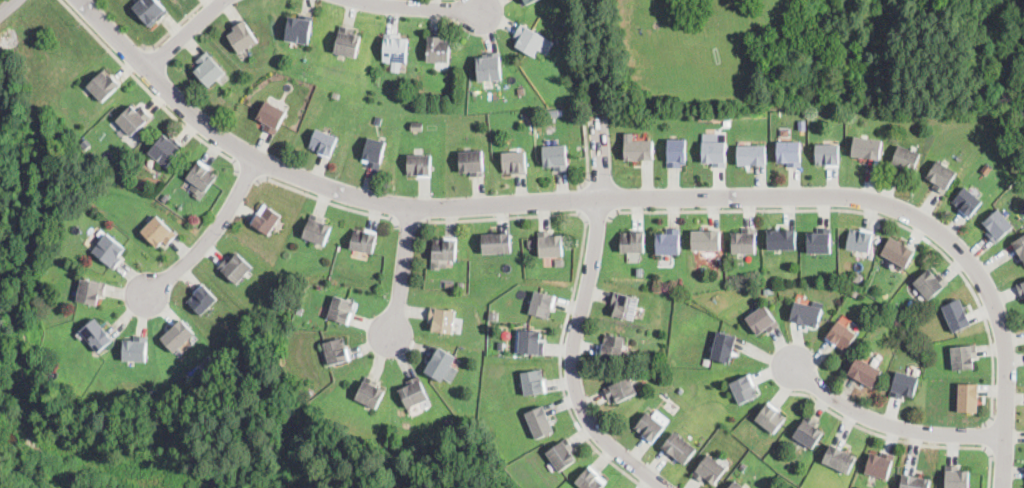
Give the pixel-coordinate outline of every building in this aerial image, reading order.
[(131,8),(140,0),(159,0),(168,11),(149,28),(131,8)] [(312,19),(310,29),(308,45),(285,41),(288,18),(300,19),(300,15),(312,16),(312,19)] [(238,54),(227,36),(235,31),(233,27),(245,20),(258,42),(238,54)] [(536,53),(533,58),(515,47),(519,40),(513,36),(521,24),(545,38),(536,53)] [(357,53),(356,58),(335,53),(336,48),(341,26),(354,29),(353,34),(361,36),(357,53)] [(407,59),(406,63),(383,61),(385,33),(399,34),(399,38),(408,39),(407,59)] [(449,60),(449,63),(427,62),(428,38),(441,38),(441,41),(450,41),(449,60)] [(209,87),(194,70),(200,65),(196,60),(207,52),(225,73),(209,87)] [(484,81),(478,81),(476,59),(488,58),(487,53),(499,52),(501,80),(484,81)] [(103,100),(98,104),(84,87),(86,85),(106,68),(120,85),(103,100)] [(340,95),(338,101),(332,99),(334,93),(340,95)] [(276,132),(275,134),(263,128),(265,125),(257,121),(267,101),(286,111),(276,132)] [(150,111),(152,113),(153,115),(129,135),(116,119),(131,106),(137,112),(145,105),(150,111)] [(423,121),(423,130),(411,129),(411,121),(423,121)] [(806,132),(798,132),(798,122),(805,121),(806,132)] [(331,155),(330,158),(317,153),(318,150),(310,147),(317,129),(338,137),(331,155)] [(163,134),(168,139),(171,136),(174,139),(177,137),(186,145),(166,168),(154,158),(148,152),(163,134)] [(879,156),(878,160),(851,156),(855,136),(882,141),(879,156)] [(92,144),(85,151),(79,146),(86,138),(92,144)] [(379,171),(378,171),(366,167),(367,160),(361,159),(366,138),(386,143),(379,171)] [(686,160),(686,164),(681,163),(681,168),(668,168),(668,139),(687,139),(686,160)] [(637,160),(625,160),(625,141),(653,141),(653,160),(637,160)] [(726,168),(724,168),(712,168),(713,164),(702,163),(703,142),(706,142),(726,142),(726,168)] [(801,162),(801,168),(788,168),(788,163),(778,163),(778,142),(801,142),(801,162)] [(568,164),(568,168),(568,170),(555,171),(555,166),(544,167),(543,152),(542,147),(566,145),(568,164)] [(741,166),(738,166),(738,146),(765,145),(766,165),(741,166)] [(839,164),(839,167),(825,167),(825,165),(816,165),(816,145),(839,145),(839,164)] [(914,171),(912,174),(903,171),(902,174),(890,169),(890,168),(899,145),(921,154),(914,171)] [(484,169),(484,175),(472,176),(471,172),(460,173),(460,167),(459,153),(459,152),(482,151),(484,169)] [(526,169),(526,173),(513,174),(513,173),(504,173),(504,170),(503,153),(524,152),(526,169)] [(431,173),(431,177),(417,177),(417,175),(408,175),(408,155),(431,155),(431,173)] [(200,200),(197,198),(193,195),(194,193),(189,188),(192,184),(186,180),(200,160),(210,168),(208,171),(217,177),(200,200)] [(949,184),(943,193),(933,187),(935,183),(927,178),(930,173),(938,160),(956,172),(949,184)] [(992,167),(986,174),(981,170),(987,163),(992,167)] [(971,214),(969,217),(952,203),(964,187),(981,201),(971,214)] [(170,198),(167,203),(162,200),(165,195),(170,198)] [(271,232),(268,235),(250,223),(263,204),(282,216),(271,232)] [(996,242),(995,243),(987,234),(990,231),(983,223),(999,209),(1014,227),(996,242)] [(325,244),(324,246),(302,237),(311,213),(324,218),(322,223),(331,227),(325,244)] [(173,238),(168,244),(166,245),(163,241),(157,247),(142,231),(158,216),(176,235),(173,238)] [(809,254),(808,254),(807,233),(817,233),(817,228),(829,228),(830,253),(809,254)] [(365,231),(366,229),(377,231),(372,253),(349,248),(354,229),(365,231)] [(662,255),(656,255),(656,234),(667,233),(667,229),(676,229),(679,229),(679,254),(662,255)] [(737,254),(732,254),(732,234),(742,233),(742,229),(744,229),(755,229),(756,253),(737,254)] [(862,229),(873,231),(869,253),(855,250),(846,249),(850,229),(860,231),(861,229),(862,229)] [(771,251),(768,251),(767,231),(795,230),(796,249),(771,251)] [(551,231),(551,237),(562,236),(563,256),(540,257),(538,237),(538,232),(551,231)] [(705,251),(692,251),(692,231),(708,231),(720,231),(720,251),(705,251)] [(623,253),(622,253),(621,233),(643,232),(644,252),(623,253)] [(114,269),(109,265),(93,252),(107,234),(122,246),(125,248),(119,256),(121,259),(114,269)] [(488,253),(482,253),(482,235),(485,235),(511,234),(511,253),(488,253)] [(1012,243),(1023,236),(1023,263),(1012,243)] [(907,265),(905,268),(881,254),(888,243),(891,237),(915,251),(907,265)] [(456,239),(456,242),(455,261),(448,260),(447,268),(440,267),(440,270),(431,269),(433,240),(444,240),(445,238),(456,239)] [(241,257),(248,263),(253,266),(237,285),(218,268),(226,258),(227,258),(231,261),(237,253),(241,257)] [(932,272),(935,276),(939,273),(948,283),(929,300),(914,283),(929,269),(932,272)] [(864,275),(861,284),(853,281),(856,272),(864,275)] [(104,295),(103,297),(99,296),(97,305),(77,301),(82,278),(106,283),(104,295)] [(204,313),(202,316),(187,301),(199,288),(203,284),(218,299),(204,313)] [(860,292),(857,297),(850,293),(853,288),(860,292)] [(549,318),(549,319),(529,313),(536,291),(555,296),(549,318)] [(634,318),(634,320),(614,316),(616,306),(611,304),(614,292),(639,298),(634,318)] [(348,324),(328,318),(335,296),(355,302),(348,324)] [(955,332),(953,333),(942,307),(960,299),(971,324),(970,325),(955,332)] [(823,303),(822,306),(817,327),(790,321),(795,303),(795,301),(812,305),(813,300),(823,303)] [(777,328),(769,332),(768,333),(766,329),(757,335),(746,318),(765,305),(779,326),(777,328)] [(304,308),(301,315),(296,313),(298,306),(304,308)] [(453,330),(453,334),(432,331),(434,320),(429,320),(429,317),(430,308),(456,311),(453,330)] [(98,353),(80,331),(96,318),(113,340),(98,353)] [(184,344),(179,349),(175,353),(169,346),(168,347),(160,339),(182,319),(195,334),(184,344)] [(852,341),(849,346),(845,351),(836,345),(835,347),(824,339),(828,334),(838,321),(857,335),(852,341)] [(544,351),(544,354),(519,354),(520,330),(541,331),(540,342),(544,342),(544,351)] [(733,355),(731,364),(711,359),(716,336),(717,332),(737,336),(733,355)] [(147,353),(149,353),(148,357),(146,356),(146,360),(123,359),(124,339),(134,340),(135,334),(148,335),(147,353)] [(621,360),(601,357),(605,334),(625,337),(621,360)] [(345,348),(348,348),(351,360),(329,365),(324,343),(343,338),(345,348)] [(973,368),(953,370),(951,348),(957,347),(976,345),(977,358),(972,358),(973,368)] [(450,368),(442,382),(425,372),(437,350),(439,347),(456,357),(450,368)] [(215,359),(208,365),(204,361),(211,355),(215,359)] [(872,387),(872,388),(848,374),(851,369),(858,357),(882,371),(872,387)] [(530,395),(525,396),(521,373),(541,370),(545,392),(530,395)] [(915,391),(914,395),(913,396),(904,394),(903,399),(890,395),(897,371),(919,377),(915,391)] [(742,403),(740,405),(730,383),(750,374),(756,385),(754,386),(758,396),(742,403)] [(379,402),(376,409),(355,399),(367,376),(378,381),(378,382),(376,386),(384,390),(379,402)] [(408,409),(407,408),(399,390),(409,386),(407,381),(418,376),(418,377),(428,399),(408,409)] [(626,399),(621,401),(614,404),(612,399),(609,400),(604,388),(630,377),(638,394),(626,399)] [(978,411),(978,413),(958,412),(958,383),(972,384),(978,385),(978,411)] [(158,396),(150,397),(150,390),(158,389),(158,396)] [(311,397),(310,399),(305,394),(309,390),(314,395),(311,397)] [(775,432),(773,433),(756,419),(770,402),(779,409),(778,411),(786,418),(775,432)] [(541,437),(536,439),(525,414),(542,406),(554,431),(541,437)] [(657,410),(670,420),(653,442),(634,429),(647,412),(653,416),(657,410)] [(814,447),(813,449),(793,437),(806,416),(807,415),(818,421),(815,426),(823,431),(814,447)] [(448,428),(446,429),(442,421),(450,418),(454,426),(448,428)] [(688,461),(685,465),(662,447),(664,445),(674,431),(697,449),(688,461)] [(561,470),(559,472),(546,453),(567,438),(567,439),(574,449),(571,451),(577,459),(561,470)] [(849,473),(848,474),(822,462),(831,444),(856,456),(849,473)] [(894,455),(893,457),(887,480),(865,473),(871,454),(880,456),(881,452),(894,455)] [(727,468),(714,485),(706,479),(703,482),(693,475),(697,469),(708,454),(727,468)] [(606,481),(601,487),(581,487),(575,483),(590,465),(600,473),(599,475),(606,481)] [(969,471),(968,487),(945,487),(946,472),(946,465),(957,466),(957,470),(969,471)] [(930,479),(929,487),(901,487),(903,475),(930,479)] [(735,480),(745,487),(729,487),(735,480)]
